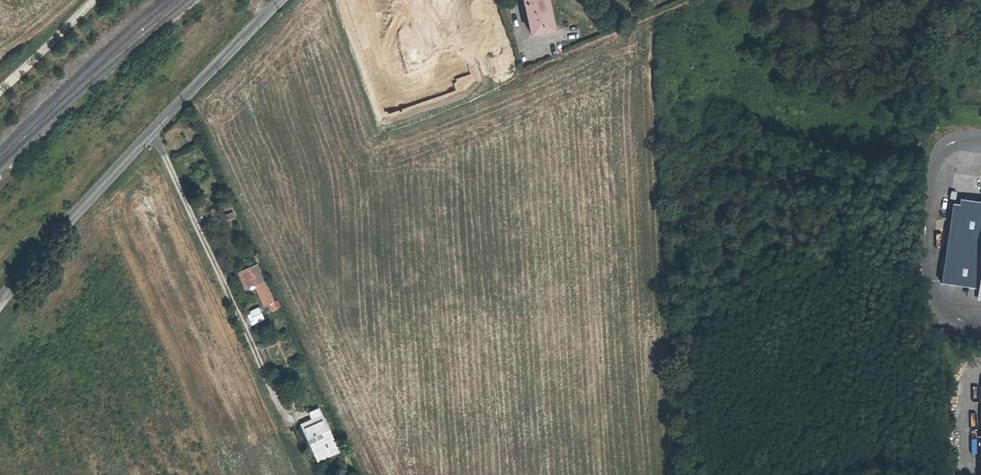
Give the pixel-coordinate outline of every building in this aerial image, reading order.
[(547,0),(524,0),(532,34),(553,30),(547,0)] [(233,211),(223,215),(225,222),(235,218),(233,211)] [(976,237),(969,286),(980,288),(980,238),(976,237)] [(257,265),(238,273),(245,289),(251,287),(255,285),(256,287),(263,304),(267,302),(268,305),(269,304),(272,310),(276,308),(257,265)] [(969,286),(967,296),(980,298),(980,288),(969,286)] [(259,318),(263,317),(259,309),(251,312),(251,314),(248,315),(252,324),(260,321),(259,318)] [(298,403),(297,398),(287,401),(289,406),(298,403)] [(318,460),(338,451),(317,406),(307,411),(311,420),(302,425),(318,460)]
